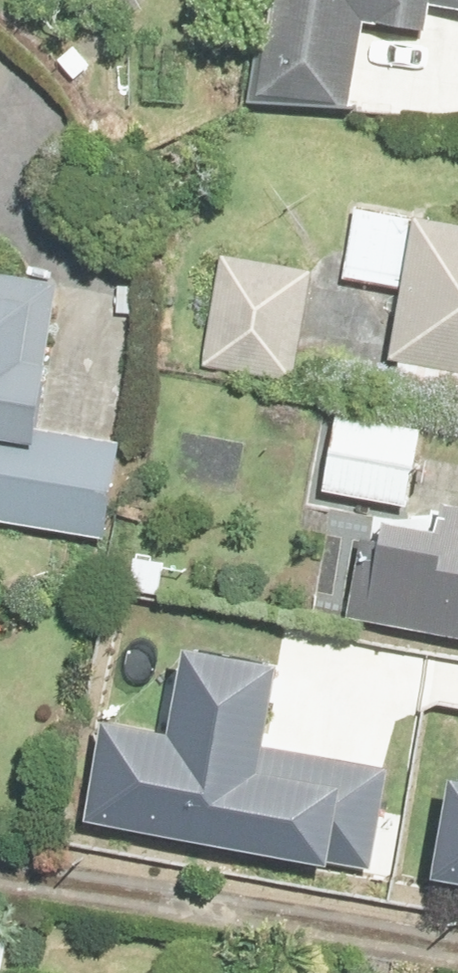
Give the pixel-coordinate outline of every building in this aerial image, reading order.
[(189,159),(285,156),(293,120),(301,72),(340,79),(417,54),(425,0),(210,0),(189,159)] [(394,273),(382,369),(457,378),(457,221),(403,215),(404,210),(342,203),(334,266),(394,273)] [(246,320),(153,299),(129,404),(222,425),(246,320)] [(11,306),(0,304),(0,413),(11,306)] [(373,471),(271,450),(253,534),(356,556),(373,471)] [(33,596),(57,483),(0,471),(0,589),(33,596)] [(378,546),(373,576),(299,563),(285,659),(457,690),(457,561),(378,546)] [(207,755),(178,922),(457,970),(457,798),(207,755)] [(185,795),(55,771),(37,867),(167,891),(185,795)]
